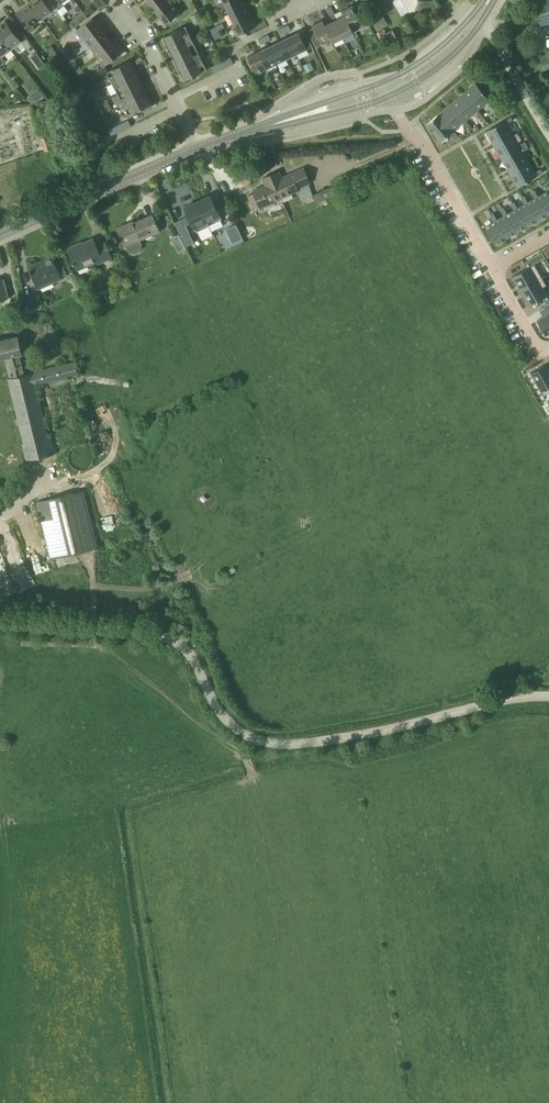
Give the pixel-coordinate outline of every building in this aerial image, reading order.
[(30,2),(41,17),(51,10),(54,13),(59,9),(52,0),(32,0),(30,2)] [(59,9),(64,5),(61,2),(64,0),(52,0),(59,9)] [(174,3),(171,0),(159,0),(151,6),(158,15),(174,3)] [(246,5),(244,0),(230,0),(224,3),(229,13),(246,5)] [(427,0),(403,0),(409,11),(427,0)] [(534,1),(541,26),(548,23),(548,0),(537,0),(534,1)] [(20,9),(15,13),(29,32),(35,28),(32,24),(41,17),(30,2),(20,9)] [(165,23),(180,12),(174,3),(158,15),(165,23)] [(234,24),(251,15),(246,5),(229,13),(234,24)] [(355,10),(352,5),(342,10),(344,15),(350,27),(351,27),(360,23),(361,25),(368,22),(360,7),(355,10)] [(373,23),(384,16),(379,8),(367,14),(373,23)] [(194,22),(201,19),(197,12),(191,16),(194,22)] [(332,42),(343,37),(334,20),(337,19),(333,12),(329,15),(332,21),(324,25),(330,37),(332,42)] [(239,34),(256,25),(251,15),(234,24),(239,34)] [(344,15),(337,19),(334,20),(343,37),(353,32),(351,27),(350,27),(344,15)] [(70,23),(69,23),(73,28),(80,23),(76,18),(75,19),(70,23)] [(99,27),(92,18),(76,29),(83,38),(99,27)] [(315,47),(322,44),(321,42),(330,37),(324,25),(322,20),(312,25),(314,30),(308,33),(315,47)] [(21,42),(5,21),(0,24),(0,35),(11,49),(21,42)] [(190,37),(185,26),(162,37),(167,48),(190,37)] [(106,36),(99,27),(83,38),(90,47),(106,36)] [(377,33),(383,46),(390,42),(385,33),(386,33),(384,29),(377,33)] [(296,54),(307,49),(298,32),(288,37),(296,54)] [(5,61),(1,56),(11,49),(0,35),(0,65),(5,61)] [(112,45),(106,36),(90,47),(97,56),(112,45)] [(196,47),(190,37),(167,48),(172,59),(196,47)] [(286,59),(296,54),(288,37),(278,42),(286,59)] [(276,64),(286,59),(278,42),(268,47),(276,64)] [(97,56),(104,65),(119,54),(112,45),(97,56)] [(201,58),(196,47),(172,59),(177,70),(201,58)] [(266,69),(276,64),(268,47),(258,52),(266,69)] [(41,67),(47,63),(38,51),(33,55),(41,67)] [(548,70),(548,51),(545,52),(546,54),(540,56),(545,71),(548,70)] [(256,74),(266,69),(258,52),(247,57),(256,74)] [(231,57),(226,59),(229,65),(234,63),(231,57)] [(177,70),(183,81),(183,80),(184,82),(196,77),(195,74),(206,69),(201,58),(177,70)] [(226,59),(221,62),(224,68),(229,65),(226,59)] [(136,71),(130,60),(107,71),(112,82),(136,71)] [(221,62),(216,64),(219,70),(224,68),(221,62)] [(310,63),(303,66),(306,74),(314,70),(310,63)] [(216,64),(211,67),(214,73),(219,70),(216,64)] [(112,82),(117,93),(141,81),(136,71),(112,82)] [(117,93),(123,104),(146,92),(141,81),(117,93)] [(476,83),(463,93),(478,110),(490,100),(493,103),(496,100),(492,95),(488,98),(476,83)] [(100,90),(94,92),(98,100),(104,98),(100,90)] [(123,104),(128,115),(139,109),(140,111),(152,105),(151,103),(152,103),(146,92),(123,104)] [(478,110),(463,93),(451,104),(465,121),(466,120),(475,113),(479,118),(482,115),(478,110)] [(104,111),(111,108),(106,98),(99,101),(104,111)] [(465,121),(451,104),(439,114),(453,131),(454,130),(462,123),(467,128),(470,125),(466,120),(465,121)] [(454,130),(453,131),(439,114),(426,124),(441,141),(450,133),(455,138),(458,136),(454,130)] [(511,116),(486,131),(494,145),(513,134),(507,124),(513,120),(511,116)] [(525,141),(519,144),(513,134),(494,145),(502,159),(521,148),(527,144),(525,141)] [(46,151),(53,149),(49,135),(41,138),(46,151)] [(521,148),(502,159),(510,173),(529,162),(523,151),(529,148),(527,145),(527,144),(521,148)] [(76,173),(83,170),(79,159),(71,162),(76,173)] [(529,162),(510,173),(518,187),(543,172),(541,169),(535,172),(529,162)] [(265,185),(252,191),(260,207),(299,190),(303,199),(313,195),(308,183),(310,182),(303,167),(281,177),(278,171),(262,178),(265,185)] [(251,182),(249,177),(255,175),(254,172),(248,174),(249,175),(240,178),(243,185),(251,182)] [(537,197),(547,215),(548,213),(548,194),(548,193),(548,186),(546,187),(548,191),(547,191),(538,196),(537,197)] [(322,200),(337,193),(335,188),(320,194),(322,200)] [(528,202),(527,203),(537,220),(547,215),(537,197),(538,196),(535,190),(531,192),(535,198),(528,202)] [(210,195),(198,201),(209,225),(222,219),(220,215),(221,215),(218,208),(217,209),(210,195)] [(526,226),(537,220),(527,203),(528,202),(525,196),(521,198),(525,204),(518,208),(516,209),(526,226)] [(198,201),(184,207),(188,216),(191,222),(196,231),(196,232),(209,225),(198,201)] [(506,215),(516,232),(526,226),(516,209),(518,208),(514,202),(511,204),(514,210),(508,214),(506,215)] [(495,221),(505,238),(516,232),(506,215),(508,214),(504,208),(500,210),(504,216),(497,219),(495,221)] [(495,244),(505,238),(495,221),(497,219),(494,213),(490,215),(494,222),(485,227),(495,244)] [(140,239),(160,231),(152,215),(129,225),(128,223),(118,228),(126,246),(128,249),(129,251),(131,252),(133,253),(136,253),(138,253),(140,251),(141,249),(142,247),(142,245),(142,242),(140,239)] [(183,218),(174,222),(186,246),(194,242),(183,218)] [(167,229),(167,231),(168,235),(171,235),(171,237),(178,234),(173,224),(167,227),(167,229)] [(242,238),(235,224),(225,229),(232,243),(242,238)] [(78,248),(68,252),(69,254),(76,270),(101,259),(102,261),(112,257),(106,243),(97,247),(93,239),(83,243),(77,246),(78,248)] [(67,274),(58,253),(53,256),(52,255),(28,265),(38,289),(62,279),(61,276),(67,274)] [(527,268),(512,276),(520,291),(543,278),(534,264),(531,266),(528,260),(523,262),(527,268)] [(2,299),(9,298),(4,278),(0,279),(0,304),(1,304),(2,302),(2,299)] [(520,291),(529,306),(543,298),(547,303),(548,302),(548,297),(548,295),(543,287),(547,285),(543,278),(520,291)] [(38,294),(27,299),(30,311),(43,305),(38,294)] [(537,320),(546,336),(548,334),(548,313),(543,317),(537,320)] [(10,378),(26,374),(21,354),(22,354),(18,335),(0,340),(0,359),(6,358),(10,378)] [(79,374),(76,362),(33,373),(32,372),(26,374),(10,378),(9,378),(25,443),(23,443),(27,459),(54,453),(50,437),(49,437),(36,385),(79,374)] [(531,373),(542,392),(544,395),(548,392),(548,369),(546,364),(531,373)] [(112,406),(101,408),(104,421),(115,419),(112,406)] [(90,456),(90,455),(90,452),(89,449),(87,448),(86,446),(83,445),(80,444),(78,444),(75,445),(72,447),(70,448),(69,450),(68,453),(68,455),(68,458),(70,461),(71,463),(74,465),(78,466),(82,466),(85,464),(87,463),(88,461),(89,460),(90,456)] [(83,490),(36,502),(50,559),(98,548),(83,490)] [(0,562),(0,589),(1,591),(13,587),(5,560),(0,562)]
